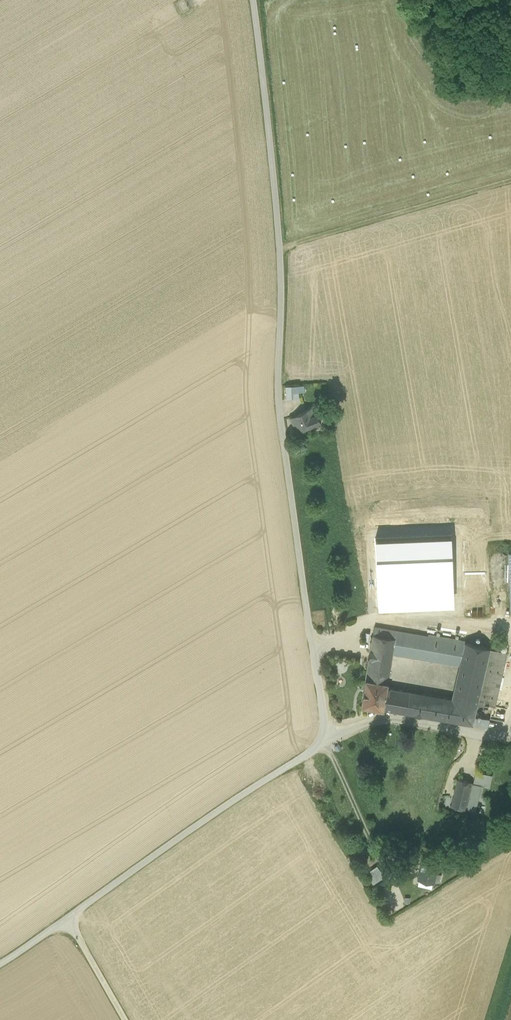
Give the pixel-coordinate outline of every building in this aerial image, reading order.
[(299,383),(287,384),(288,394),(300,393),(299,383)] [(314,406),(290,418),(297,433),(321,421),(314,406)] [(376,625),(366,677),(388,681),(393,653),(398,629),(376,625)] [(465,642),(398,629),(393,653),(460,666),(465,642)] [(490,647),(465,642),(460,666),(452,698),(477,703),(479,697),(490,647)] [(508,651),(490,647),(479,697),(496,701),(508,651)] [(366,677),(362,704),(383,708),(387,687),(388,681),(366,677)] [(473,724),(477,703),(452,698),(387,687),(383,708),(473,724)] [(481,785),(458,779),(452,804),(475,810),(481,785)] [(438,864),(422,860),(418,879),(433,883),(438,864)] [(433,883),(418,879),(416,886),(432,890),(433,883)]
